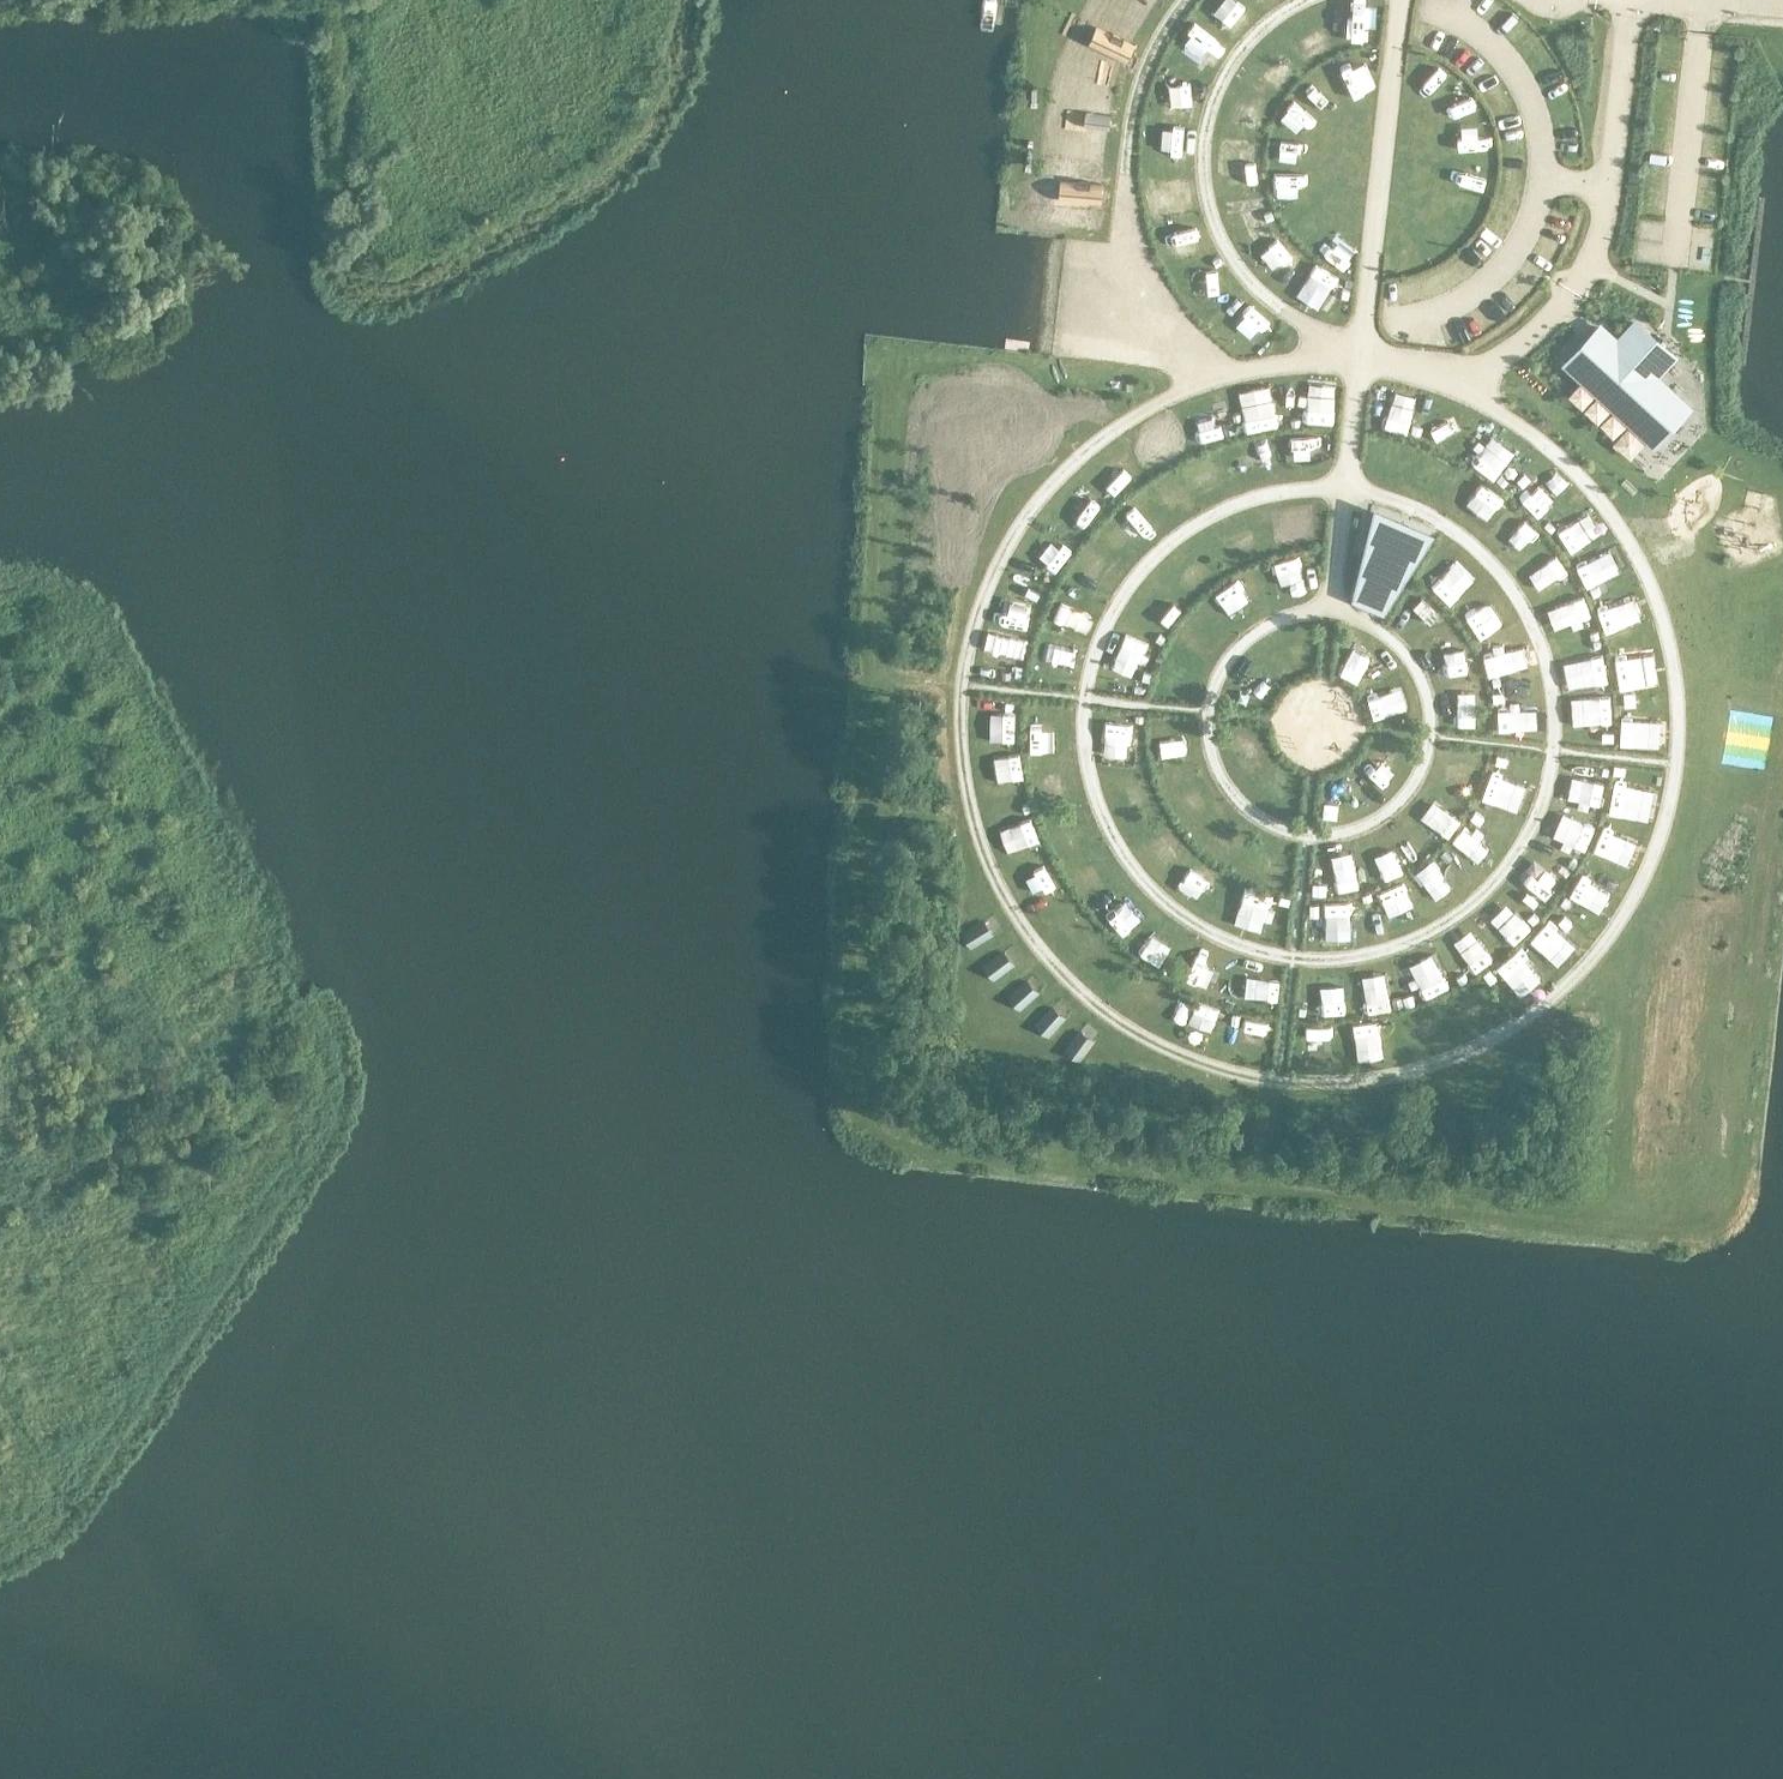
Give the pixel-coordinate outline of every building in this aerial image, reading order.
[(1600,326),(1568,361),(1655,441),(1687,405),(1653,374),(1671,353),(1636,321),(1617,342),(1600,326)] [(1378,511),(1357,595),(1382,605),(1427,532),(1378,511)]
